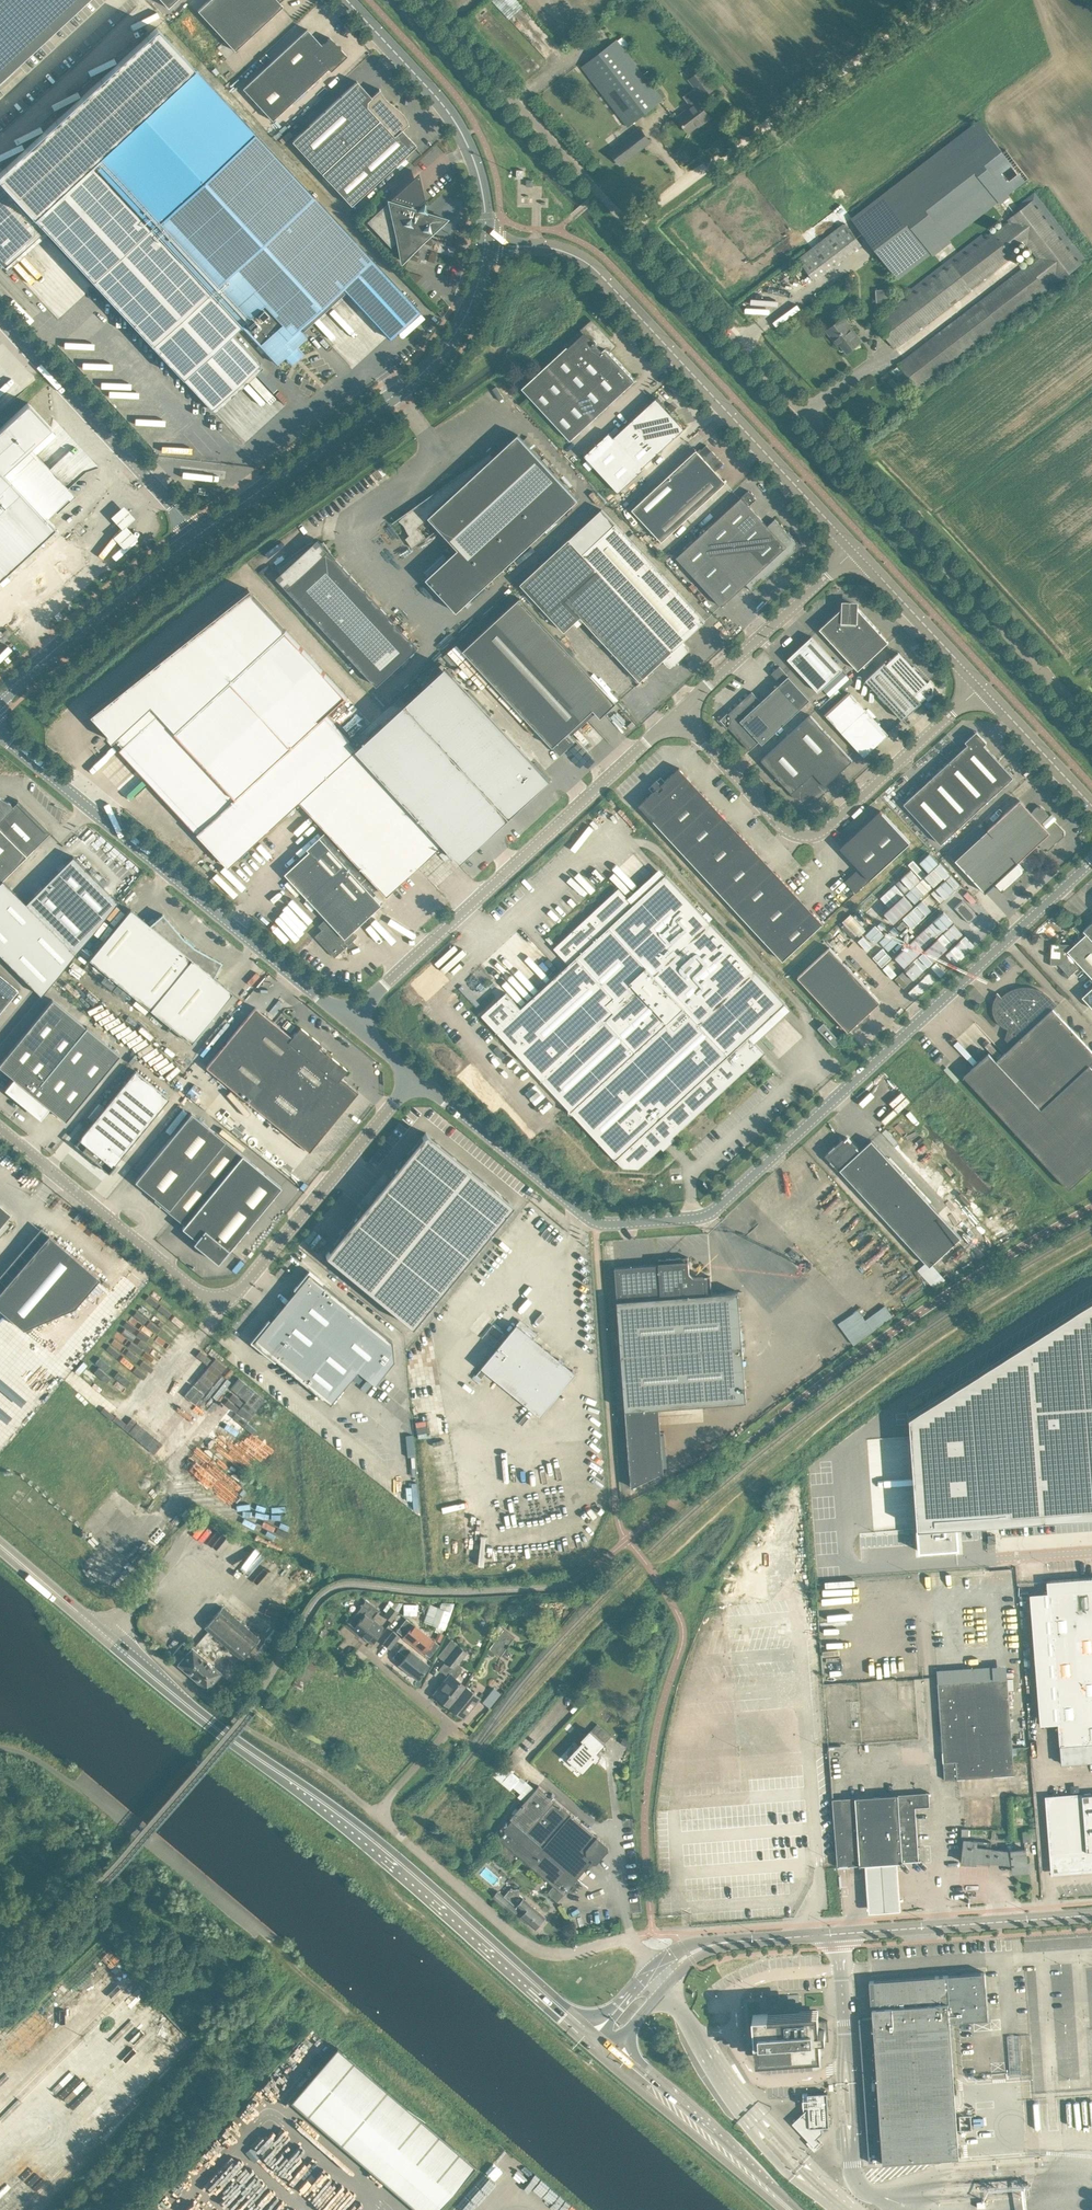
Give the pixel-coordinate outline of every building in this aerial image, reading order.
[(86,0),(0,0),(0,80),(86,0)] [(275,13),(283,6),(280,2),(282,0),(209,0),(198,11),(235,51),(275,13)] [(340,45),(337,45),(330,37),(322,45),(307,29),(243,88),(272,120),(328,68),(331,71),(347,56),(340,48),(340,45)] [(656,88),(627,50),(631,46),(623,36),(618,40),(618,39),(582,67),(628,126),(664,99),(663,98),(667,95),(659,86),(656,88)] [(381,268),(195,67),(33,216),(212,409),(260,364),(232,333),(240,325),(277,364),(285,357),(287,359),(290,361),(293,362),(295,361),(300,357),(301,354),(301,351),(299,348),(297,346),(308,336),(300,328),(343,288),(351,296),(390,338),(419,311),(381,268)] [(703,96),(716,87),(702,69),(689,79),(703,96)] [(351,205),(408,152),(416,145),(402,129),(407,124),(408,125),(407,119),(406,117),(404,114),(402,113),(400,110),(390,102),(386,98),(382,94),(379,89),(371,96),(357,81),(292,141),(351,205)] [(711,117),(704,108),(698,101),(677,117),(689,132),(703,121),(704,122),(711,117)] [(897,277),(1025,179),(978,118),(850,216),(897,277)] [(620,165),(651,141),(641,128),(610,151),(620,165)] [(417,207),(417,206),(425,199),(419,173),(391,199),(411,205),(410,208),(388,201),(389,202),(367,222),(391,246),(397,241),(402,260),(447,219),(427,213),(425,203),(418,210),(415,209),(416,206),(417,207)] [(920,388),(1001,325),(1048,289),(1047,288),(1059,278),(1061,280),(1083,263),(1034,199),(1007,219),(1009,222),(953,262),(877,321),(897,347),(973,288),(1018,254),(1013,248),(1023,240),(1036,257),(982,300),(901,363),(920,388)] [(845,222),(798,258),(816,281),(863,245),(845,222)] [(887,306),(887,288),(875,288),(876,306),(887,306)] [(847,352),(856,346),(863,340),(845,316),(826,330),(834,341),(837,339),(847,352)] [(567,347),(522,388),(571,440),(636,380),(606,348),(607,347),(605,340),(608,337),(592,320),(565,345),(567,347)] [(642,467),(688,425),(687,425),(673,410),(671,412),(667,407),(669,406),(659,396),(660,395),(659,395),(614,437),(609,432),(584,455),(619,492),(644,469),(642,467)] [(0,428),(0,577),(55,526),(47,518),(55,511),(57,513),(75,497),(68,490),(67,491),(28,448),(51,427),(28,402),(0,428)] [(578,499),(525,443),(518,434),(488,460),(485,457),(406,512),(407,514),(404,519),(401,519),(400,522),(401,525),(404,525),(406,528),(408,531),(410,534),(406,538),(413,548),(427,538),(424,533),(424,534),(419,527),(430,518),(459,549),(427,578),(457,611),(578,499)] [(706,447),(707,445),(701,450),(700,449),(698,451),(696,450),(665,480),(694,512),(726,482),(716,471),(724,463),(712,451),(711,452),(706,447)] [(662,542),(694,512),(665,480),(632,510),(662,542)] [(684,565),(749,505),(742,497),(677,557),(684,565)] [(684,565),(715,598),(722,606),(746,584),(753,591),(796,550),(797,551),(798,551),(797,550),(799,549),(799,544),(797,542),(798,542),(798,541),(797,542),(775,519),(768,525),(749,505),(684,565)] [(135,520),(124,507),(111,518),(123,531),(114,539),(125,551),(138,539),(127,528),(135,520)] [(705,620),(698,612),(615,523),(583,553),(680,659),(688,651),(689,648),(683,641),(705,620)] [(680,659),(583,553),(569,539),(521,584),(565,631),(581,616),(640,681),(663,660),(669,666),(672,666),(680,659)] [(418,648),(325,548),(318,540),(312,545),(311,544),(312,543),(312,542),(275,568),(276,569),(277,568),(282,573),(277,577),(285,585),(377,685),(418,648)] [(347,696),(294,638),(248,589),(89,715),(114,742),(117,739),(124,746),(202,830),(198,833),(229,867),(301,801),(334,837),(382,888),(388,895),(444,843),(462,862),(511,816),(509,813),(508,814),(406,703),(357,748),(326,715),(347,696)] [(512,605),(464,650),(550,743),(557,751),(564,751),(575,741),(568,733),(593,709),(601,717),(617,702),(520,598),(512,605)] [(858,670),(881,649),(889,642),(857,607),(857,605),(844,604),(843,607),(820,629),(858,670)] [(843,669),(819,644),(812,636),(788,658),(799,671),(819,692),(843,669)] [(866,679),(895,711),(903,719),(927,698),(929,700),(933,696),(933,685),(930,681),(927,683),(899,652),(887,663),(885,661),(866,679)] [(447,666),(406,703),(508,814),(509,813),(511,816),(551,779),(468,689),(447,666)] [(788,675),(780,666),(772,673),(781,683),(761,701),(752,691),(729,713),(730,714),(730,725),(728,726),(750,750),(760,741),(762,744),(801,708),(811,699),(789,675),(788,675)] [(842,686),(819,707),(823,711),(845,689),(842,686)] [(889,734),(866,710),(850,693),(827,715),(842,732),(864,756),(889,734)] [(853,760),(845,752),(810,714),(761,760),(791,792),(791,793),(796,798),(802,799),(803,794),(807,794),(807,799),(818,799),(829,789),(826,785),(853,760)] [(987,742),(983,737),(977,731),(966,741),(968,744),(904,803),(912,811),(941,843),(1014,777),(984,745),(987,742)] [(783,960),(815,930),(823,923),(813,911),(810,914),(793,896),(796,894),(776,872),(773,874),(756,856),(759,854),(739,832),(736,834),(720,816),(722,814),(702,792),(699,795),(691,786),(694,783),(680,767),(664,781),(662,779),(660,782),(658,779),(653,784),(655,786),(653,789),(655,791),(639,805),(783,960)] [(41,995),(76,953),(118,901),(73,856),(26,903),(3,879),(26,856),(42,841),(50,833),(51,833),(49,831),(20,802),(18,800),(17,800),(18,801),(13,806),(10,803),(11,803),(0,797),(0,954),(41,995)] [(988,830),(1018,862),(1038,843),(1044,850),(1047,850),(1064,834),(1064,831),(1054,820),(1056,818),(1052,814),(1050,816),(1041,806),(1038,806),(1032,812),(1020,800),(1012,807),(988,830)] [(911,842),(888,818),(881,810),(841,847),(860,868),(845,881),(856,892),(911,842)] [(1024,869),(1018,862),(988,830),(955,859),(986,892),(995,883),(1001,890),(1004,890),(1015,880),(1017,882),(1022,878),(1020,875),(1024,872),(1024,869)] [(383,904),(374,895),(376,893),(375,891),(380,887),(381,889),(382,888),(334,837),(327,843),(325,841),(312,853),(310,850),(286,873),(327,918),(319,925),(323,929),(315,936),(335,957),(348,945),(350,946),(354,943),(352,941),(358,936),(353,931),(383,904)] [(914,997),(974,948),(943,911),(929,922),(925,916),(961,886),(949,872),(928,890),(919,879),(911,886),(900,872),(861,904),(896,947),(896,948),(909,964),(895,975),(914,997)] [(624,1167),(639,1168),(764,1052),(749,1036),(785,1003),(666,874),(634,904),(619,888),(554,948),(569,964),(521,1008),(507,992),(482,1014),(624,1167)] [(963,900),(955,907),(969,922),(977,915),(963,900)] [(856,906),(841,921),(852,933),(868,919),(856,906)] [(191,1043),(233,992),(213,976),(221,962),(193,946),(189,942),(184,938),(163,914),(150,924),(131,908),(89,959),(191,1043)] [(1084,930),(1087,933),(1091,939),(1091,922),(1084,930)] [(1087,933),(1072,947),(1069,944),(1052,943),(1051,959),(1053,959),(1053,964),(1059,964),(1070,976),(1081,965),(1091,977),(1091,939),(1087,933)] [(889,941),(877,951),(894,972),(907,962),(889,941)] [(881,1001),(873,993),(830,947),(798,976),(841,1023),(849,1031),(851,1029),(852,1030),(856,1028),(860,1026),(859,1024),(864,1019),(865,1021),(868,1017),(870,1013),(869,1012),(881,1001)] [(0,974),(0,994),(8,1001),(18,989),(0,974)] [(1049,997),(1047,995),(1045,993),(1043,992),(1040,990),(1037,989),(1035,988),(1032,987),(1029,987),(1027,987),(1024,987),(1022,987),(1020,987),(1018,988),(1016,988),(1014,989),(1011,990),(1009,991),(1008,992),(1006,993),(1005,994),(1003,996),(1002,997),(998,992),(996,993),(1001,997),(1000,999),(998,1003),(995,1002),(994,1003),(994,1005),(994,1006),(994,1007),(994,1008),(994,1010),(994,1012),(995,1014),(995,1015),(996,1017),(996,1018),(997,1020),(998,1020),(999,1021),(999,1022),(1000,1023),(1002,1025),(1005,1026),(1006,1027),(1008,1028),(1009,1028),(1009,1027),(1012,1028),(1009,1037),(1014,1043),(996,1060),(989,1052),(964,1075),(1069,1188),(1091,1167),(1091,1051),(1053,1008),(1056,1005),(1049,997)] [(1082,996),(1091,1006),(1091,987),(1082,996)] [(0,994),(0,1009),(1,1010),(8,1001),(0,994)] [(71,1014),(52,999),(0,1063),(0,1067),(16,1080),(71,1014)] [(309,1151),(358,1091),(341,1077),(347,1069),(326,1052),(325,1053),(318,1047),(321,1044),(300,1026),(292,1036),(255,1007),(206,1067),(309,1151)] [(25,1101),(86,1026),(71,1014),(16,1080),(14,1083),(13,1082),(6,1089),(20,1100),(21,1099),(25,1101)] [(835,1046),(841,1041),(824,1022),(818,1028),(835,1046)] [(66,1120),(120,1054),(86,1026),(25,1101),(28,1104),(27,1106),(40,1117),(46,1109),(45,1108),(47,1105),(66,1120)] [(75,1143),(74,1144),(99,1164),(109,1172),(116,1164),(115,1163),(169,1098),(135,1070),(81,1136),(81,1135),(79,1138),(80,1139),(76,1144),(75,1143)] [(912,1124),(922,1113),(914,1105),(904,1116),(912,1124)] [(229,1250),(281,1186),(191,1112),(135,1181),(168,1208),(167,1210),(185,1224),(182,1227),(196,1239),(193,1242),(218,1262),(228,1249),(229,1250)] [(361,1210),(325,1254),(412,1326),(513,1203),(426,1132),(389,1176),(361,1210)] [(848,1137),(829,1155),(841,1168),(840,1169),(848,1177),(926,1262),(918,1270),(934,1288),(944,1279),(932,1264),(961,1237),(879,1148),(872,1140),(860,1150),(848,1137)] [(49,1234),(0,1291),(0,1309),(23,1328),(75,1306),(99,1277),(49,1234)] [(747,1401),(739,1302),(738,1291),(712,1293),(711,1276),(695,1277),(690,1273),(689,1257),(659,1259),(659,1264),(615,1267),(631,1486),(664,1471),(659,1407),(747,1401)] [(306,1299),(294,1315),(293,1316),(358,1369),(357,1370),(374,1384),(394,1360),(392,1340),(322,1282),(323,1281),(309,1269),(293,1288),(295,1289),(294,1291),(295,1291),(296,1290),(306,1299)] [(910,1416),(919,1550),(959,1548),(957,1526),(986,1524),(1091,1516),(1091,1300),(910,1416)] [(851,1343),(893,1316),(885,1304),(864,1318),(857,1308),(837,1322),(851,1343)] [(330,1403),(357,1370),(358,1369),(293,1316),(294,1315),(282,1305),(270,1320),(269,1318),(250,1341),(274,1361),(276,1359),(330,1403)] [(517,1324),(482,1366),(483,1367),(477,1374),(482,1379),(488,1371),(542,1415),(577,1372),(517,1324)] [(1091,1698),(1091,1577),(1047,1581),(1057,1701),(1091,1698)] [(364,1599),(354,1613),(361,1618),(353,1628),(371,1642),(382,1627),(372,1619),(379,1610),(364,1599)] [(398,1611),(401,1608),(394,1602),(391,1606),(384,1615),(391,1621),(398,1611)] [(445,1628),(451,1611),(452,1607),(442,1603),(440,1608),(438,1607),(432,1624),(445,1628)] [(259,1647),(255,1643),(259,1638),(222,1606),(205,1626),(209,1629),(193,1648),(192,1647),(178,1663),(207,1688),(221,1672),(207,1660),(210,1657),(213,1660),(217,1655),(219,1656),(222,1655),(223,1652),(222,1650),(226,1645),(250,1665),(268,1645),(264,1642),(259,1647)] [(413,1643),(423,1631),(406,1618),(397,1630),(413,1643)] [(515,1636),(504,1628),(500,1625),(492,1639),(495,1641),(490,1648),(501,1655),(515,1636)] [(269,1640),(277,1631),(273,1627),(265,1637),(269,1640)] [(390,1648),(400,1636),(393,1630),(383,1642),(390,1648)] [(423,1631),(413,1643),(429,1656),(439,1644),(423,1631)] [(399,1664),(417,1679),(429,1664),(403,1644),(393,1656),(400,1662),(399,1664)] [(465,1686),(455,1678),(460,1672),(461,1669),(461,1667),(460,1665),(458,1663),(467,1652),(458,1645),(439,1668),(447,1675),(433,1693),(450,1706),(465,1686)] [(938,1682),(945,1779),(1015,1774),(1008,1677),(938,1682)] [(450,1706),(464,1717),(480,1697),(465,1686),(450,1706)] [(493,1688),(482,1701),(489,1707),(495,1700),(500,1694),(493,1688)] [(1057,1701),(1061,1763),(1091,1761),(1091,1698),(1057,1701)] [(605,1743),(604,1742),(611,1735),(598,1723),(591,1730),(583,1738),(585,1740),(569,1757),(565,1761),(566,1766),(570,1770),(575,1770),(578,1766),(583,1771),(594,1759),(596,1760),(602,1755),(597,1751),(605,1743)] [(532,1785),(512,1768),(522,1758),(514,1751),(494,1774),(521,1798),(532,1785)] [(506,1844),(499,1852),(512,1864),(520,1855),(555,1885),(548,1892),(558,1901),(564,1893),(584,1870),(592,1861),(594,1862),(598,1862),(609,1848),(609,1845),(575,1816),(539,1785),(536,1788),(522,1804),(510,1819),(512,1820),(504,1829),(506,1830),(499,1838),(506,1844)] [(915,1807),(930,1806),(929,1792),(833,1799),(837,1856),(838,1867),(850,1866),(850,1865),(860,1864),(860,1865),(865,1865),(898,1863),(903,1862),(903,1861),(921,1860),(921,1859),(919,1860),(918,1853),(915,1807)] [(1053,1861),(1053,1872),(1091,1869),(1091,1794),(1048,1797),(1053,1861)] [(989,1861),(989,1860),(991,1848),(991,1842),(968,1839),(968,1828),(962,1828),(962,1840),(964,1840),(962,1861),(976,1863),(976,1860),(989,1861)] [(1013,1863),(1012,1851),(991,1848),(989,1860),(1013,1863)] [(1030,1870),(1029,1862),(1027,1862),(1026,1848),(1012,1849),(1012,1851),(1013,1863),(1014,1871),(1030,1870)] [(898,1863),(865,1865),(869,1915),(901,1913),(898,1863)] [(510,1900),(509,1900),(498,1890),(492,1896),(514,1915),(520,1909),(524,1913),(522,1915),(536,1928),(546,1916),(524,1897),(517,1891),(510,1900)] [(862,2017),(859,2017),(860,2037),(861,2037),(869,2161),(959,2155),(963,2155),(962,2145),(959,2145),(959,2139),(955,2092),(958,2091),(957,2078),(954,2078),(950,2021),(988,2018),(986,1983),(985,1972),(870,1980),(871,2007),(872,2007),(873,2017),(862,2017)] [(818,2010),(779,2013),(778,2008),(769,2009),(769,2013),(768,2013),(753,2014),(757,2059),(821,2055),(820,2040),(828,2039),(828,2040),(829,2040),(828,2020),(827,2020),(819,2020),(818,2010)] [(468,2174),(475,2165),(337,2046),(290,2100),(418,2209),(437,2209),(468,2174)] [(823,2131),(823,2126),(830,2125),(827,2091),(808,2093),(808,2099),(803,2099),(804,2111),(793,2122),(815,2146),(820,2141),(816,2138),(823,2131)] [(456,2205),(460,2209),(489,2209),(470,2191),(456,2205)]
